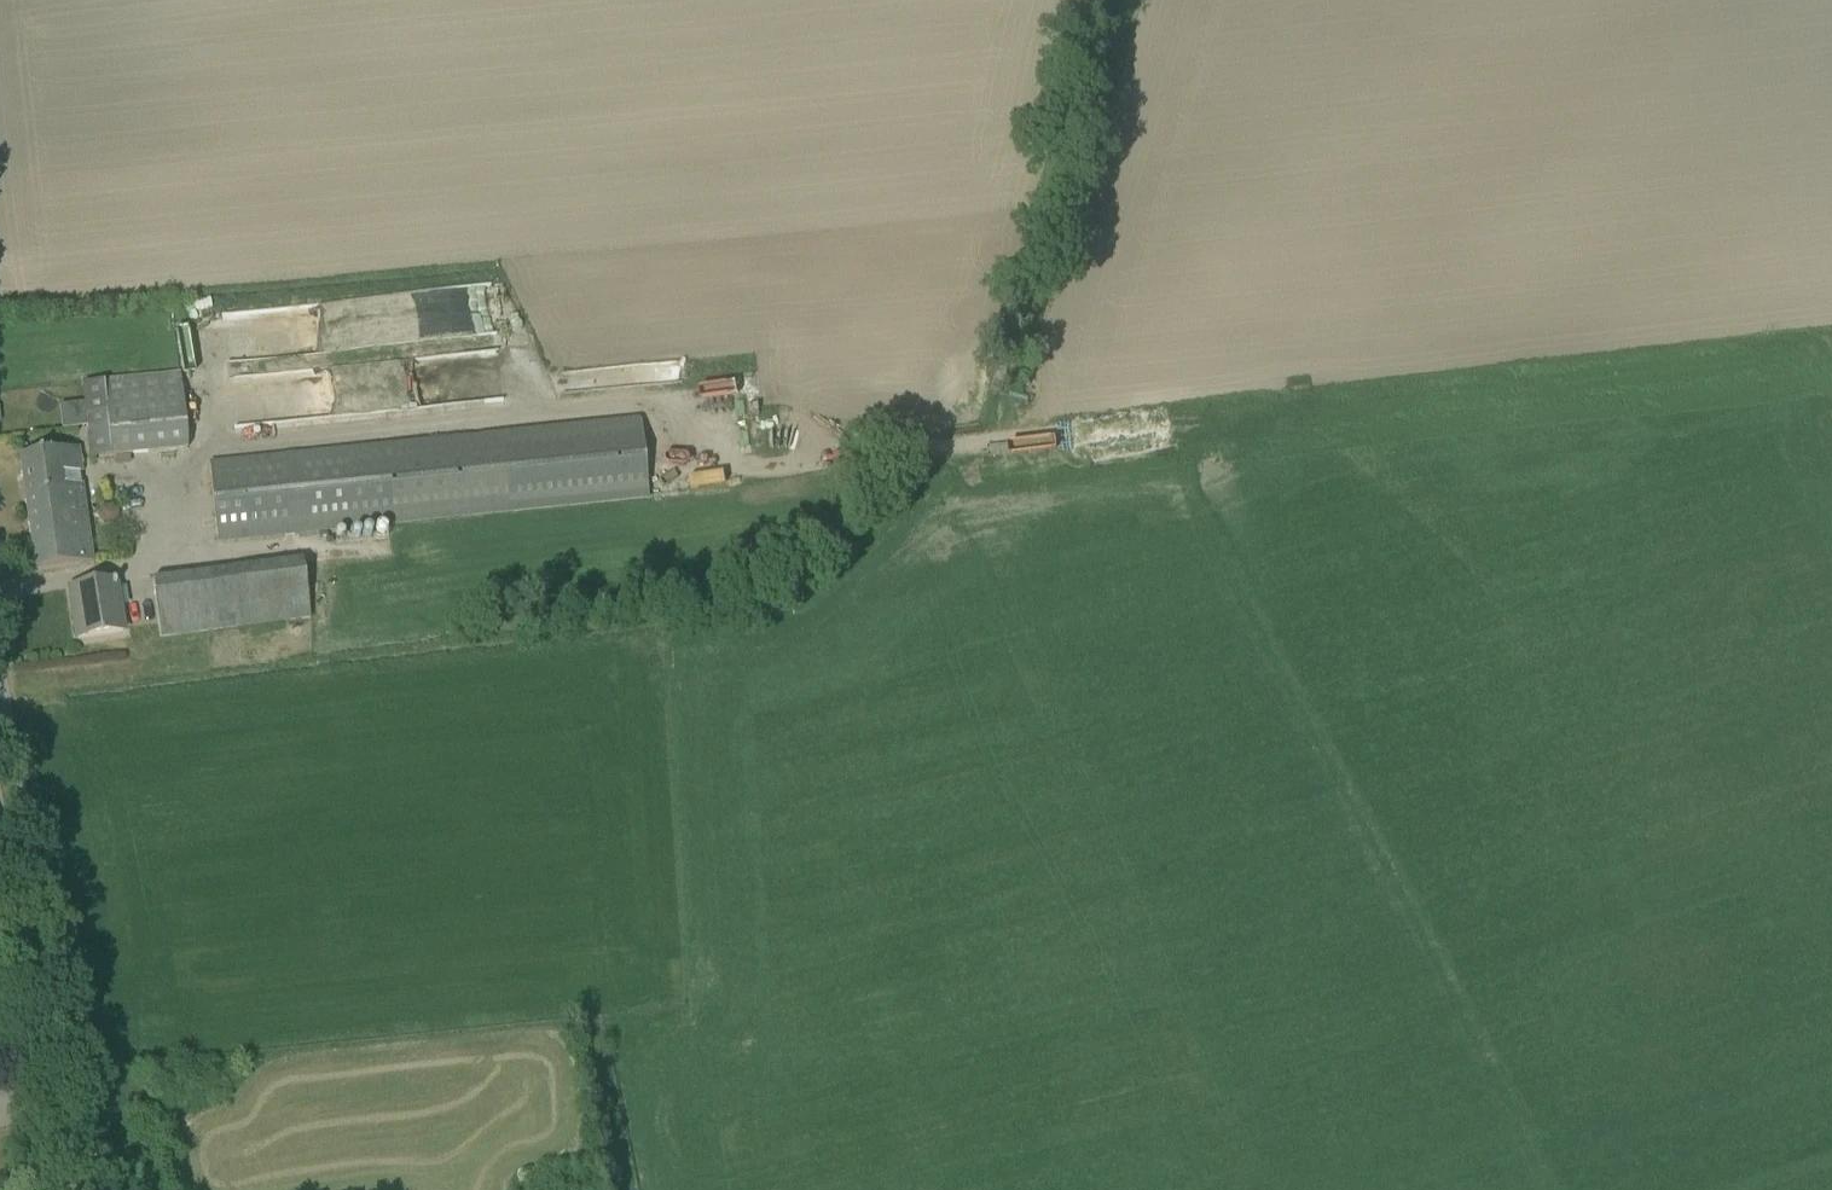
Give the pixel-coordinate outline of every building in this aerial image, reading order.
[(82,385),(90,459),(188,448),(180,376),(82,385)] [(648,498),(640,419),(507,431),(209,464),(217,542),(515,512),(648,498)] [(81,485),(80,473),(82,473),(79,448),(18,456),(34,572),(94,564),(83,484),(81,485)] [(192,575),(153,580),(158,623),(160,639),(200,634),(192,575)] [(69,588),(77,639),(123,632),(115,581),(69,588)]
